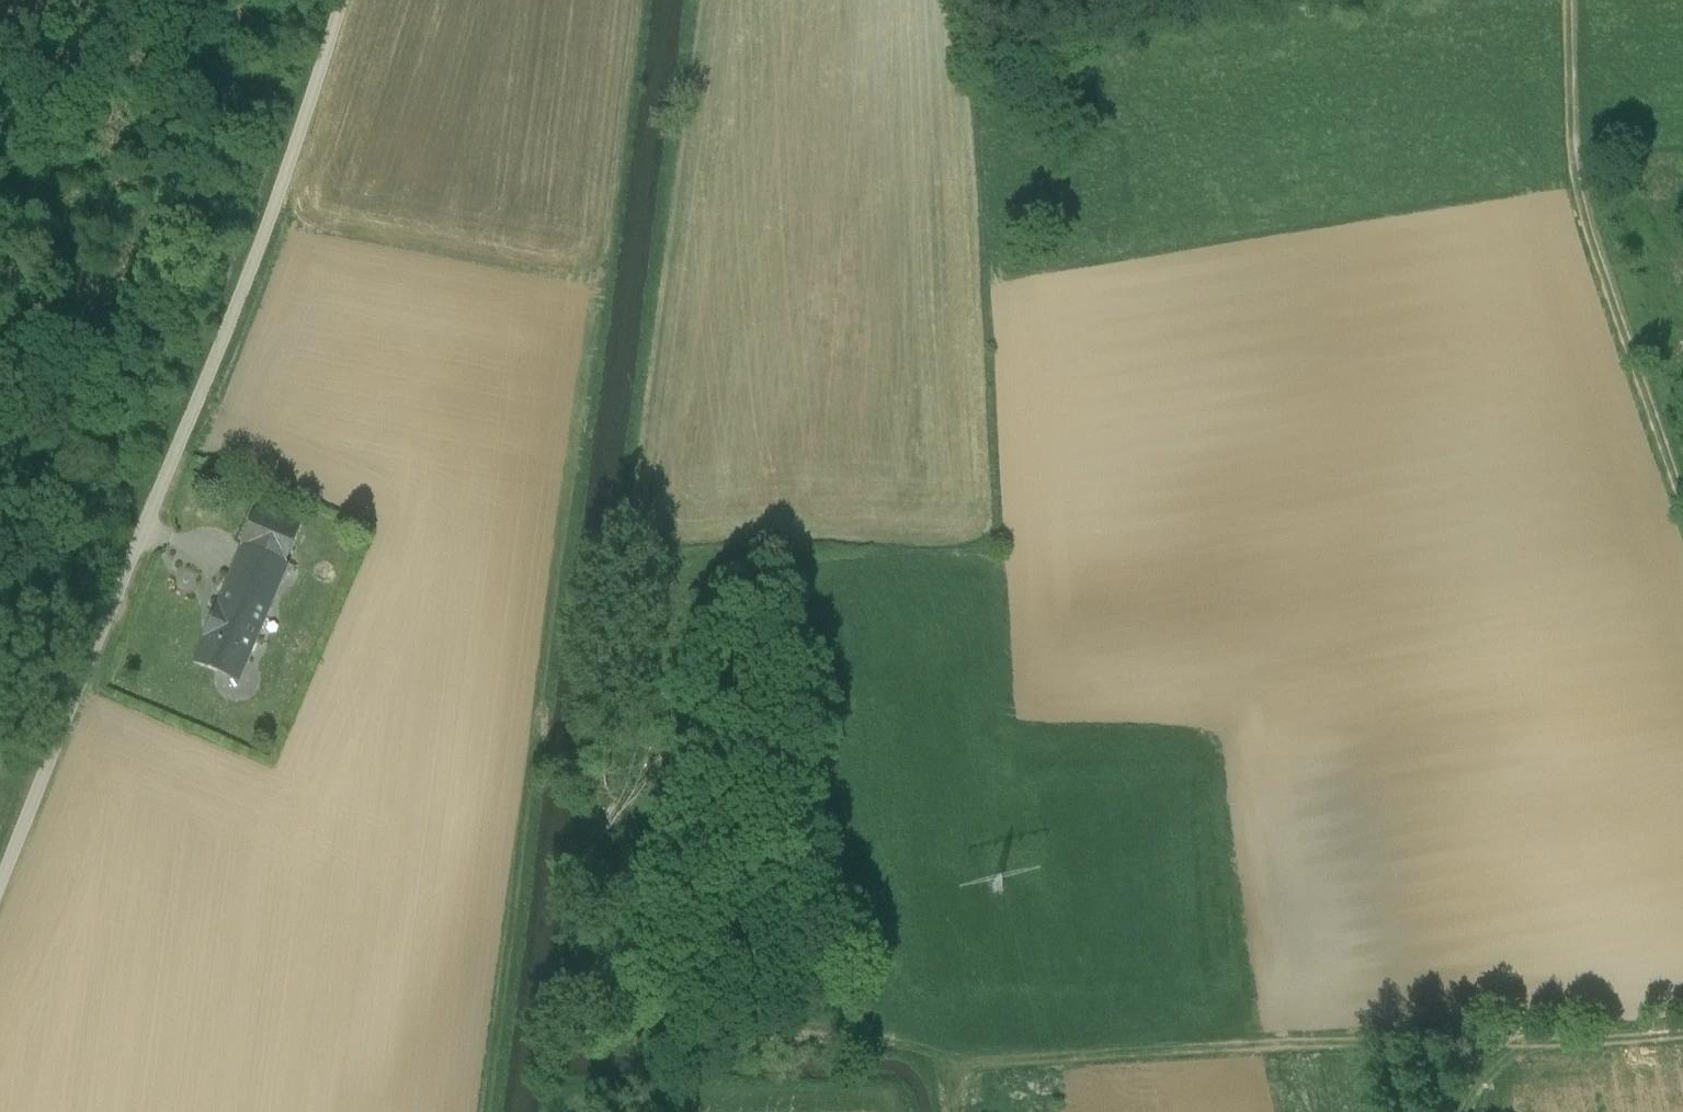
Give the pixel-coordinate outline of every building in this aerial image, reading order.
[(240,546),(245,548),(284,565),(300,526),(256,507),(240,546)] [(236,678),(284,565),(245,548),(197,661),(236,678)]
